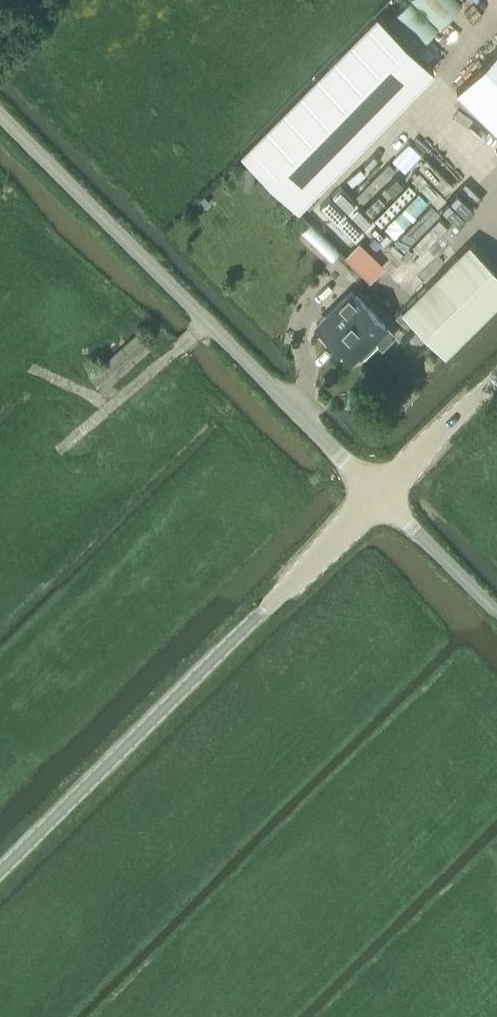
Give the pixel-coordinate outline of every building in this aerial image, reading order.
[(376,12),(240,150),(280,189),(298,206),(433,68),(376,12)] [(455,90),(496,132),(496,47),(455,90)] [(404,312),(446,353),(496,302),(496,291),(460,255),(414,301),(415,301),(404,312)] [(344,307),(321,330),(350,359),(360,349),(364,353),(377,340),(383,346),(395,333),(386,323),(356,294),(351,299),(345,293),(337,301),(344,307)] [(136,331),(90,374),(103,389),(150,347),(136,331)]
